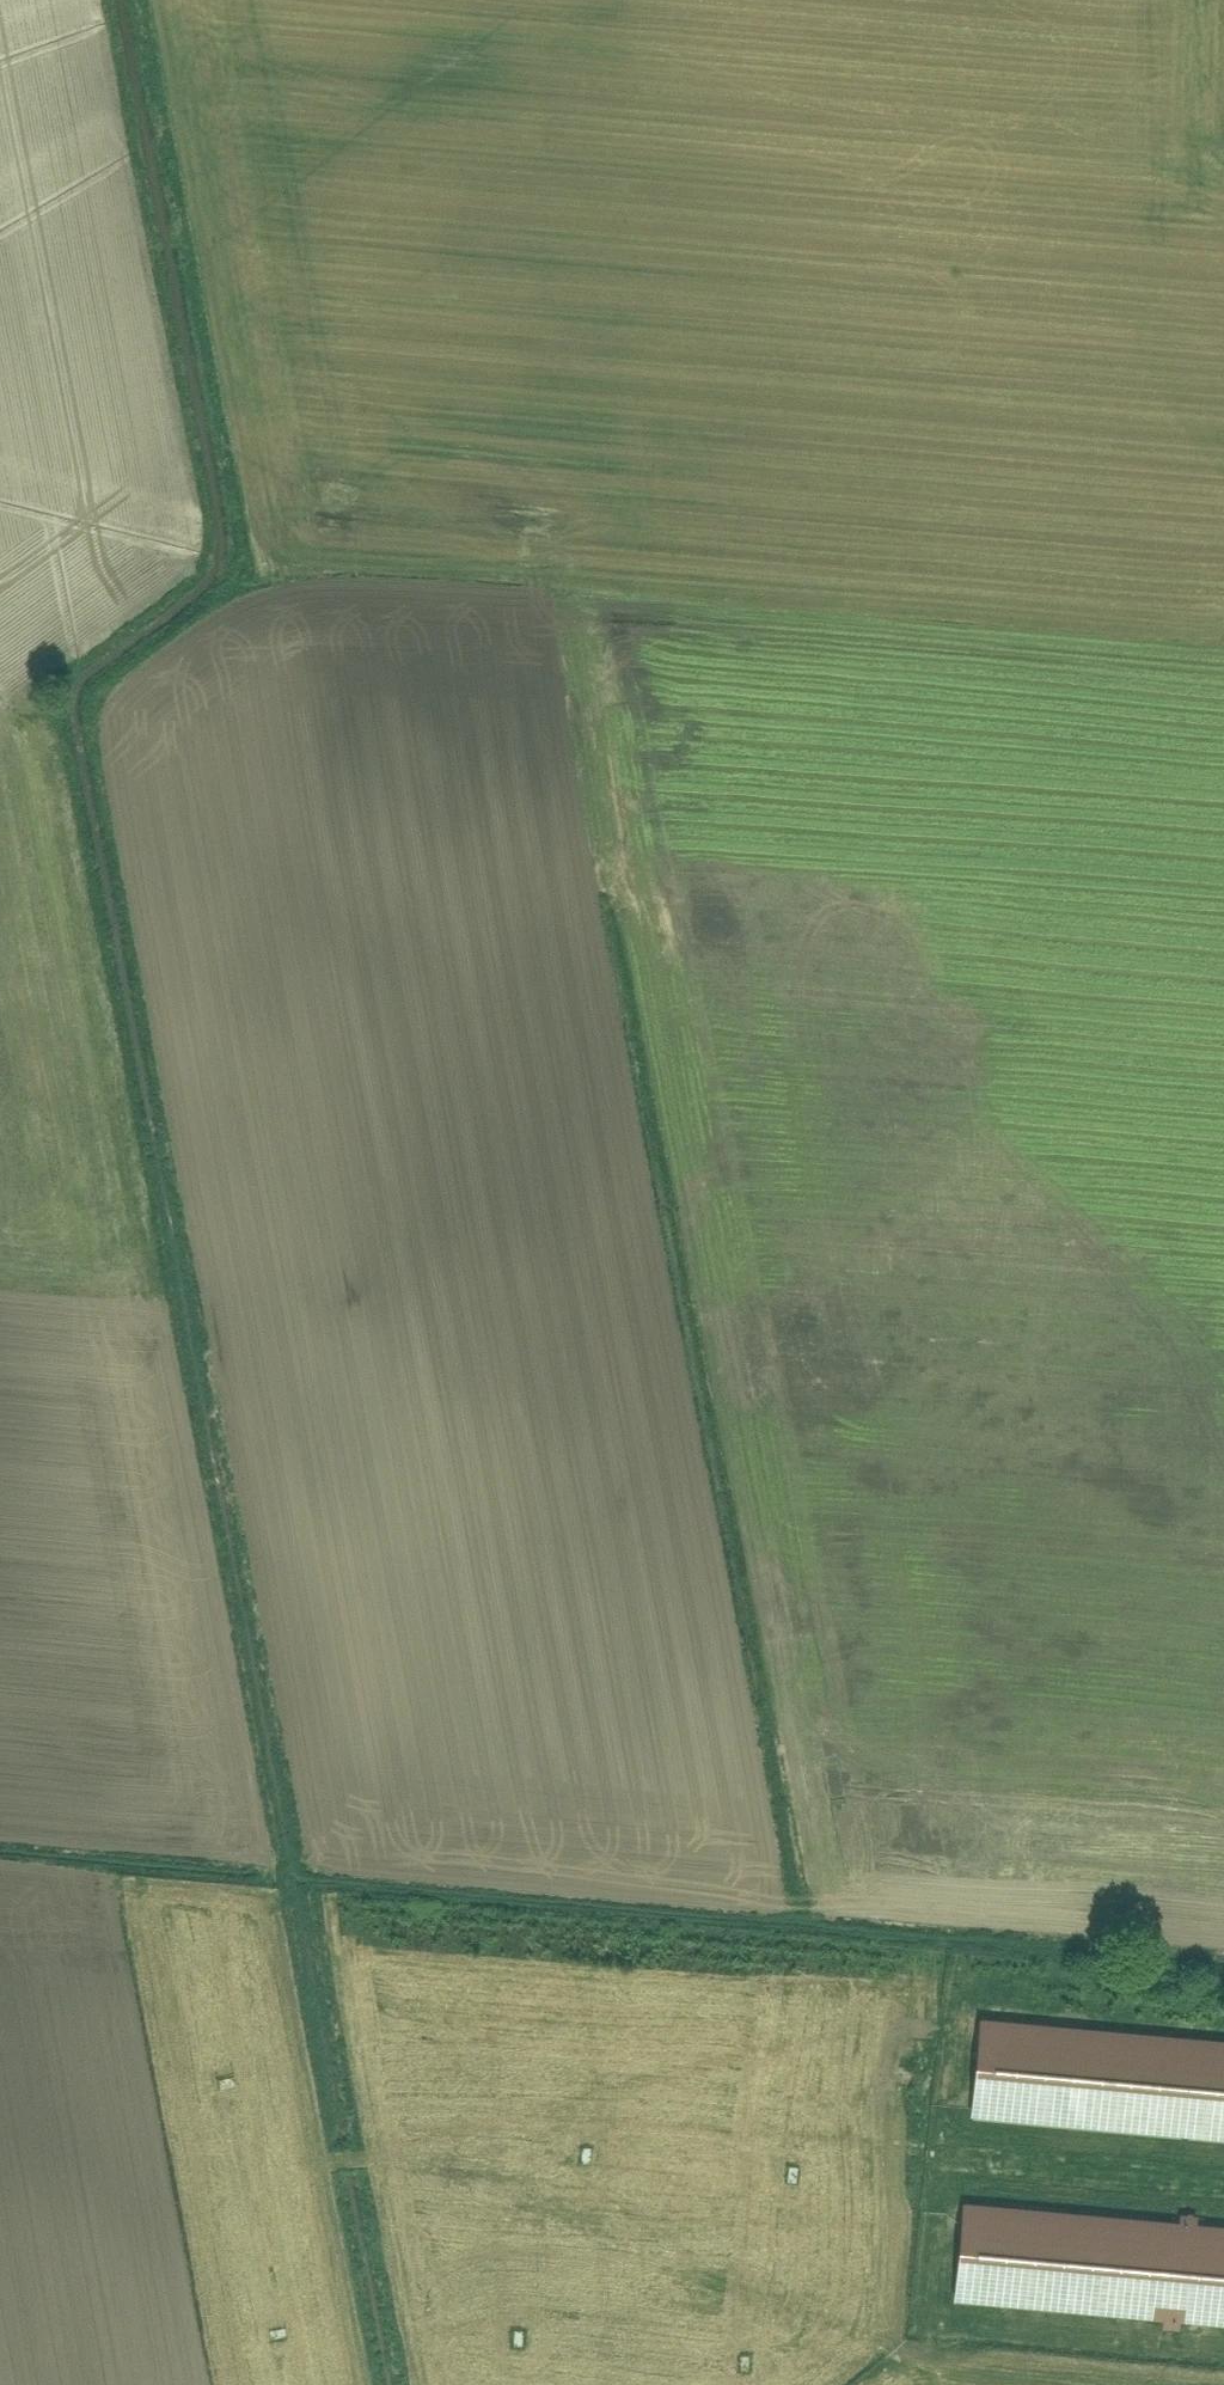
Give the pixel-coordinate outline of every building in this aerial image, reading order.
[(982,2020),(973,2117),(1223,2139),(1223,2042),(982,2020)] [(954,2303),(1223,2327),(1223,2230),(962,2207),(954,2303)]
